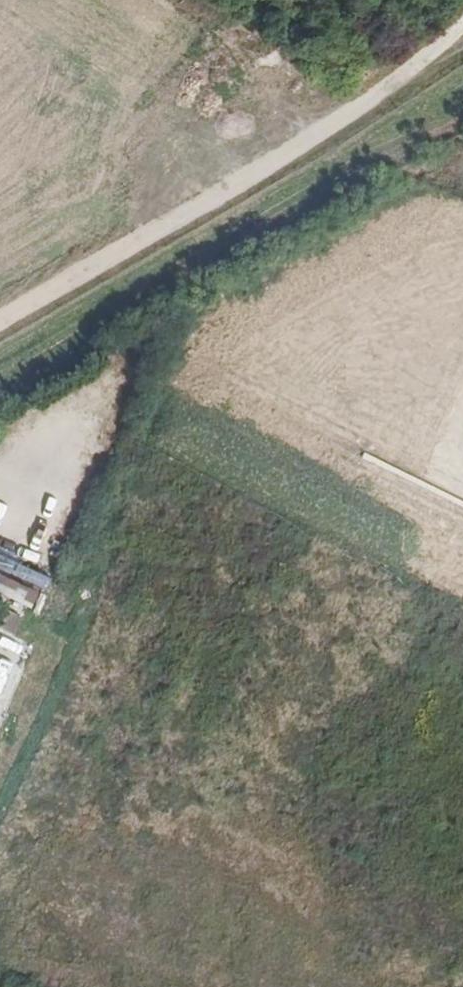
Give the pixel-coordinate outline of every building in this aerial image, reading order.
[(36,611),(52,577),(0,553),(0,595),(36,611)]
